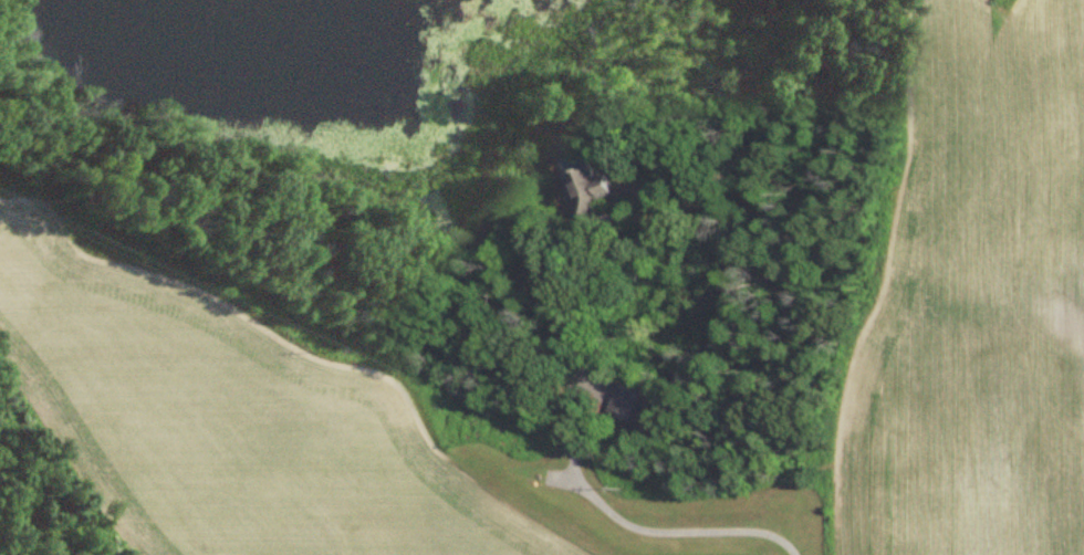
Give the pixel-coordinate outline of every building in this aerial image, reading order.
[(562,160),(576,222),(600,217),(597,201),(616,197),(612,179),(595,182),(589,154),(562,160)] [(632,424),(646,394),(621,383),(607,413),(632,424)]
